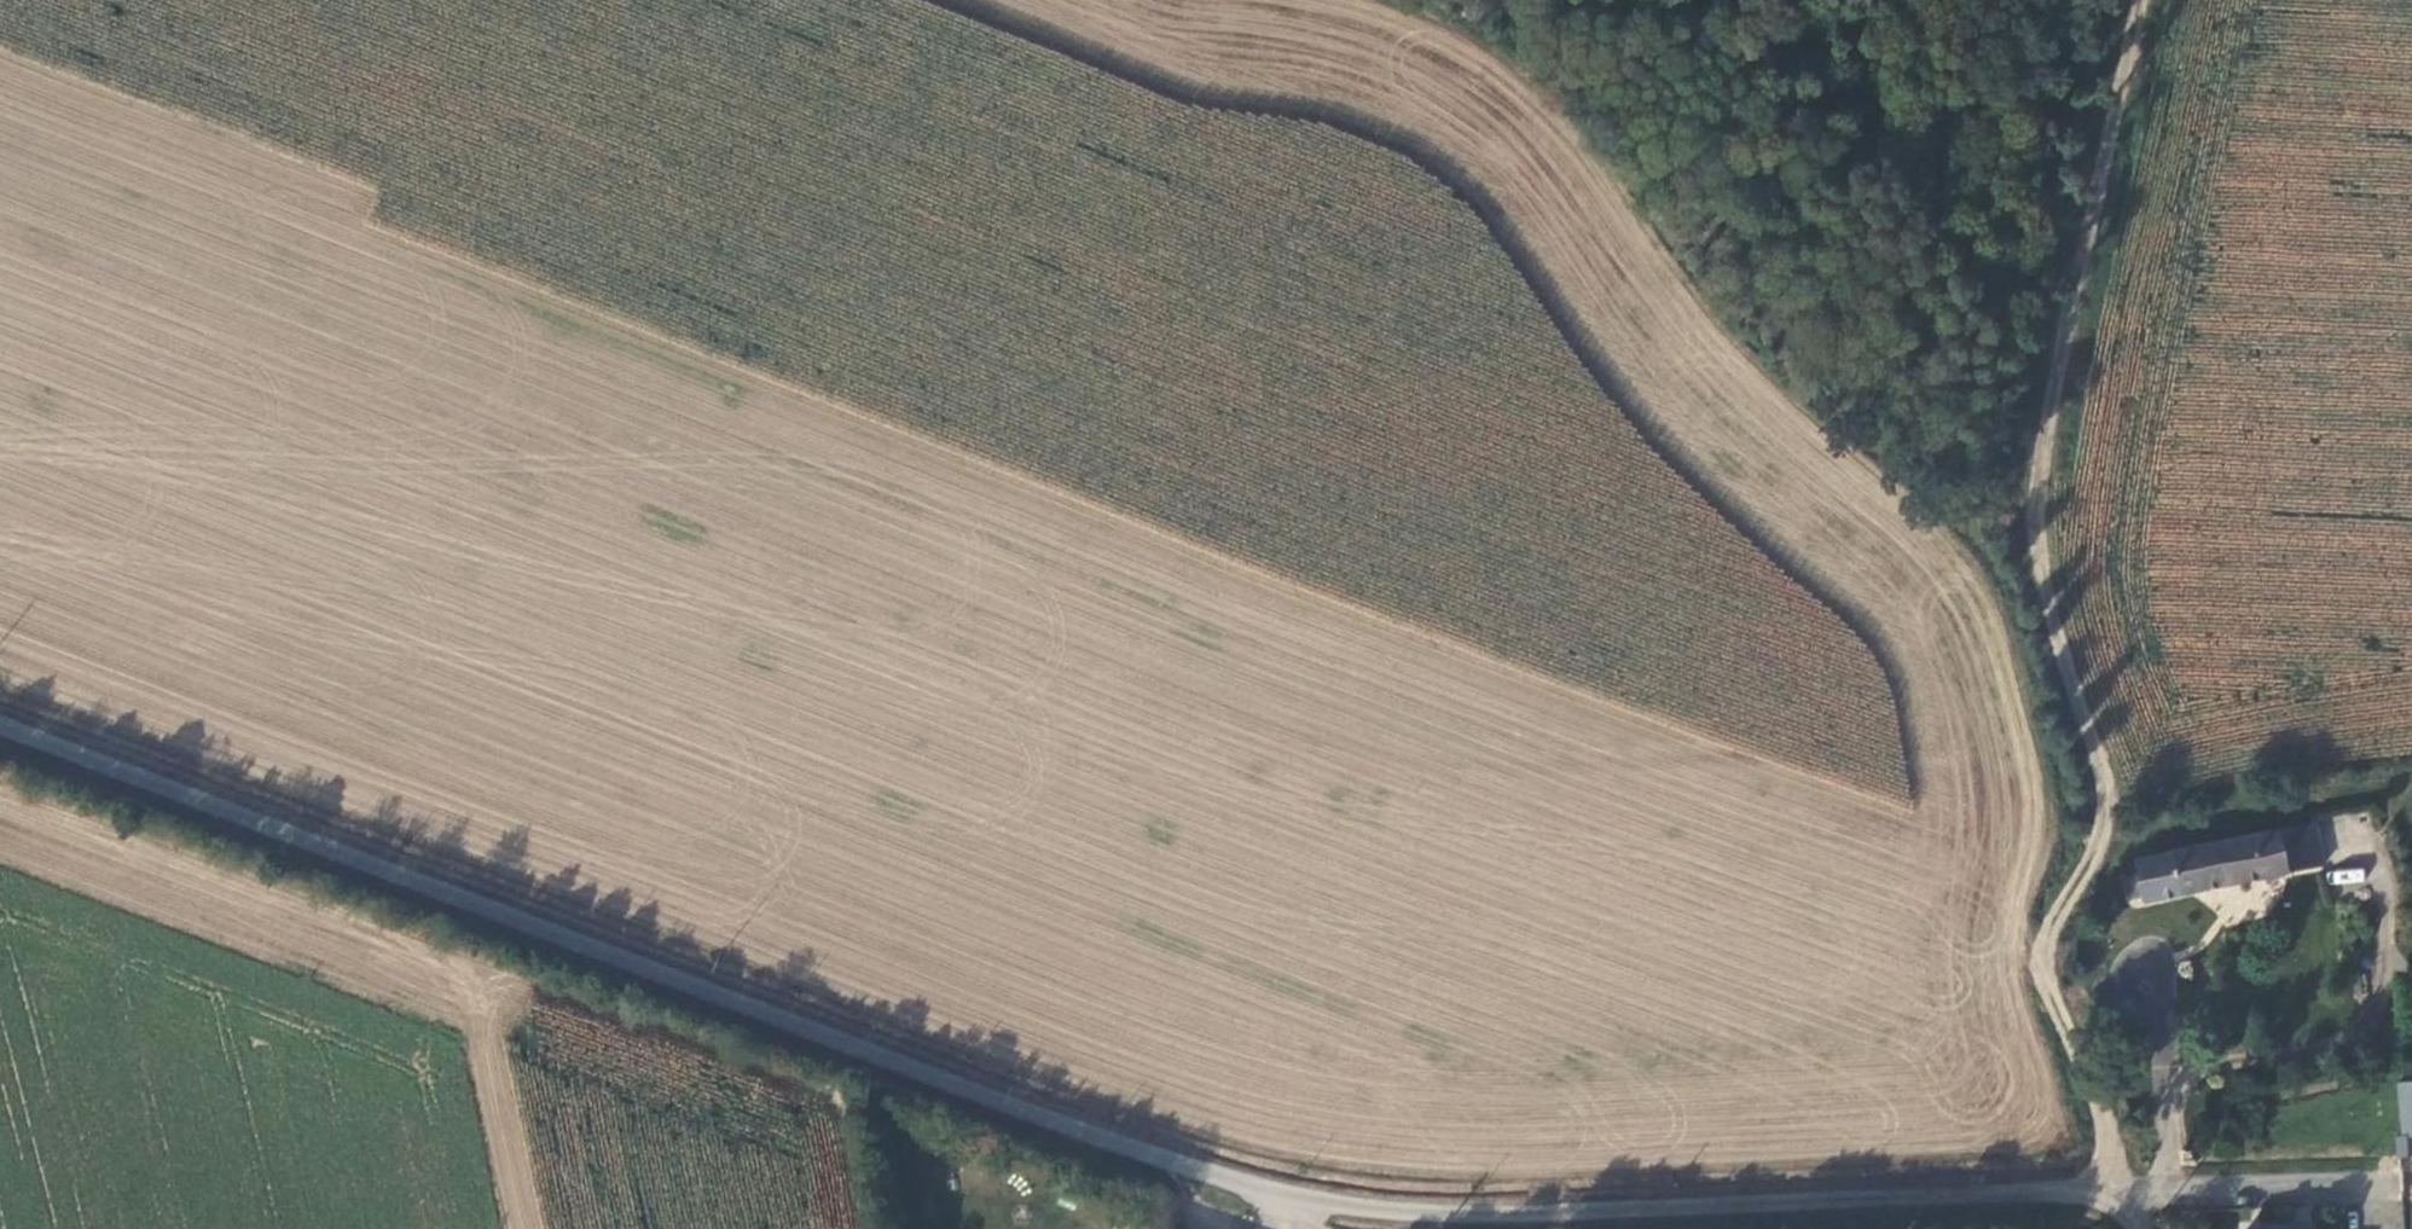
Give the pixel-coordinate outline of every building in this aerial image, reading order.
[(2316,860),(2309,823),(2119,860),(2118,869),(2101,873),(2105,890),(2122,887),(2129,895),(2316,860)] [(2333,881),(2363,882),(2363,869),(2333,869),(2333,881)] [(2386,1077),(2392,1136),(2393,1153),(2400,1152),(2399,1135),(2411,1134),(2411,1076),(2386,1077)] [(2386,1153),(2393,1153),(2392,1136),(2385,1136),(2386,1153)]
